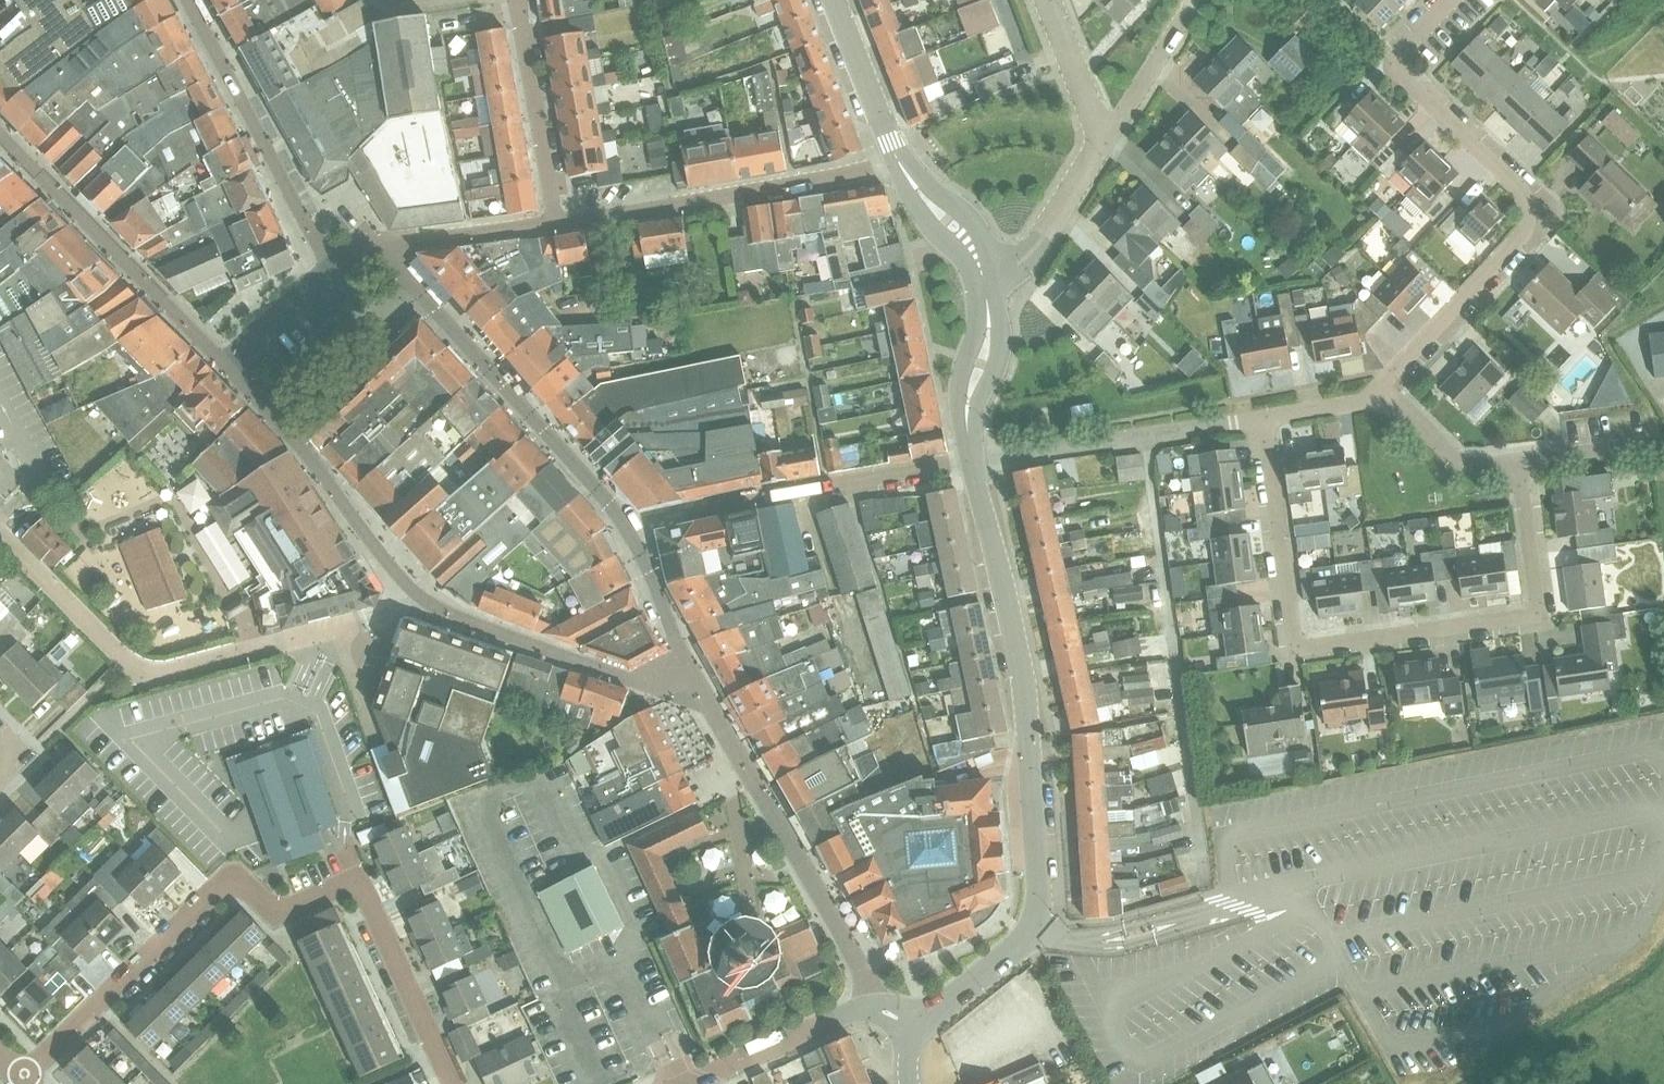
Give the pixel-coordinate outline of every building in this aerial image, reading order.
[(2,112),(20,94),(44,75),(76,51),(47,0),(15,0),(33,27),(20,36),(0,55),(0,110),(2,112)] [(20,36),(33,27),(15,0),(13,0),(0,7),(0,55),(20,36)] [(2,112),(19,130),(59,91),(65,97),(80,84),(94,72),(114,54),(138,40),(176,16),(167,0),(152,0),(131,10),(99,33),(76,51),(44,75),(20,94),(2,112)] [(81,0),(47,0),(76,51),(99,33),(87,10),(81,0)] [(87,10),(99,33),(131,10),(152,0),(106,0),(100,3),(87,10)] [(222,16),(250,0),(213,0),(222,16)] [(222,16),(240,48),(271,31),(316,6),(312,0),(250,0),(222,16)] [(347,2),(346,0),(318,0),(326,14),(347,2)] [(542,21),(578,15),(592,12),(590,0),(586,0),(576,2),(575,0),(538,0),(542,21)] [(655,9),(668,5),(666,0),(653,0),(655,9)] [(754,1),(759,15),(777,8),(783,23),(810,13),(805,0),(756,0),(754,1)] [(865,14),(889,5),(887,0),(859,0),(865,14)] [(918,0),(903,0),(906,8),(920,3),(918,0)] [(999,22),(991,0),(978,0),(959,8),(957,9),(968,35),(999,22)] [(1120,20),(1139,0),(1098,0),(1120,20)] [(1385,0),(1360,0),(1355,6),(1379,29),(1396,11),(1385,0)] [(1396,11),(1406,0),(1385,0),(1396,11)] [(1570,0),(1531,0),(1543,12),(1554,0),(1565,11),(1573,4),(1570,0)] [(271,31),(240,48),(270,102),(301,84),(378,39),(375,21),(364,1),(325,22),(316,6),(271,31)] [(889,5),(865,14),(876,42),(899,33),(889,5)] [(1590,5),(1584,12),(1592,21),(1599,13),(1590,5)] [(1572,7),(1563,17),(1581,33),(1590,23),(1572,7)] [(675,8),(658,12),(662,30),(679,25),(675,8)] [(821,38),(810,13),(783,23),(793,49),(821,38)] [(350,161),(344,165),(347,170),(351,168),(391,229),(465,220),(441,110),(436,80),(450,78),(445,45),(431,48),(426,14),(407,16),(405,16),(375,21),(378,39),(385,89),(389,118),(349,159),(350,161)] [(583,31),(596,29),(593,14),(569,18),(571,33),(544,38),(550,67),(588,60),(601,57),(599,48),(586,50),(583,31)] [(1499,15),(1489,27),(1498,35),(1508,24),(1499,15)] [(176,16),(138,40),(148,58),(188,36),(176,16)] [(1472,89),(1499,60),(1483,44),(1492,35),(1485,28),(1451,63),(1467,78),(1464,81),(1472,89)] [(483,64),(511,59),(505,29),(478,33),(480,49),(468,51),(469,57),(452,60),(453,69),(471,66),(483,64)] [(670,66),(680,64),(676,50),(685,46),(681,31),(664,38),(670,66)] [(901,36),(899,33),(876,42),(886,70),(910,60),(923,55),(914,31),(901,36)] [(195,51),(188,36),(148,58),(135,65),(107,85),(118,97),(125,92),(145,80),(195,51)] [(821,38),(793,49),(804,77),(831,66),(821,38)] [(1216,59),(1244,86),(1255,75),(1264,84),(1273,74),(1237,38),(1216,59)] [(1280,48),(1269,60),(1289,79),(1300,67),(1310,56),(1291,38),(1280,48)] [(301,84),(270,102),(293,141),(385,89),(378,39),(301,84)] [(107,85),(135,65),(148,58),(138,40),(114,54),(94,72),(107,85)] [(619,67),(642,66),(641,49),(618,50),(619,67)] [(125,92),(137,112),(139,111),(145,121),(146,122),(159,114),(160,115),(163,114),(157,103),(166,99),(169,97),(210,78),(195,51),(145,80),(125,92)] [(1534,54),(1525,63),(1532,69),(1541,61),(1534,54)] [(910,60),(886,70),(897,98),(921,88),(934,83),(923,55),(910,60)] [(1548,55),(1534,70),(1543,79),(1557,63),(1548,55)] [(471,66),(453,69),(455,77),(472,74),(476,95),(488,93),(516,89),(511,59),(483,64),(471,66)] [(1244,86),(1216,59),(1196,79),(1241,124),(1261,103),(1244,86)] [(606,85),(604,76),(591,78),(588,60),(550,67),(554,94),(593,87),(606,85)] [(1499,60),(1472,89),(1479,96),(1482,93),(1497,107),(1531,72),(1524,65),(1515,75),(1499,60)] [(680,64),(670,66),(674,81),(683,79),(680,64)] [(831,66),(804,77),(815,104),(842,93),(831,66)] [(776,71),(779,85),(788,84),(785,69),(776,71)] [(750,114),(775,109),(768,71),(744,78),(750,114)] [(974,83),(980,99),(1011,88),(1005,71),(974,83)] [(38,149),(78,109),(88,101),(97,110),(118,97),(107,85),(94,72),(80,84),(65,97),(59,91),(19,130),(27,138),(26,138),(26,140),(26,142),(27,143),(29,143),(31,142),(38,149)] [(1531,72),(1497,107),(1512,122),(1509,125),(1517,132),(1544,103),(1529,88),(1538,78),(1531,72)] [(619,91),(648,90),(647,76),(618,77),(619,91)] [(131,131),(124,137),(129,142),(143,156),(168,135),(225,107),(210,78),(169,97),(166,99),(157,103),(163,114),(160,115),(159,114),(146,122),(141,125),(131,131)] [(1569,79),(1559,88),(1568,96),(1577,87),(1569,79)] [(559,121),(598,114),(610,112),(609,103),(596,105),(593,87),(554,94),(559,121)] [(921,88),(897,98),(908,126),(932,117),(965,105),(961,92),(928,105),(921,88)] [(385,89),(293,141),(315,181),(344,165),(350,161),(349,159),(389,118),(385,89)] [(462,120),(450,122),(452,130),(464,128),(481,125),(493,123),(521,118),(516,89),(488,93),(476,95),(479,117),(462,120)] [(108,121),(63,167),(59,170),(74,186),(124,137),(131,131),(141,125),(134,113),(137,112),(125,92),(118,97),(97,110),(108,121)] [(1346,99),(1325,121),(1335,130),(1352,146),(1387,108),(1370,92),(1355,107),(1346,99)] [(852,121),(842,93),(815,104),(825,131),(852,121)] [(669,100),(673,118),(686,115),(682,97),(669,100)] [(782,100),(784,114),(794,112),(791,97),(782,100)] [(88,101),(78,109),(38,149),(53,164),(57,161),(63,167),(108,121),(97,110),(88,101)] [(1561,118),(1544,103),(1517,132),(1525,139),(1527,136),(1543,152),(1577,116),(1570,109),(1561,118)] [(662,104),(648,106),(650,120),(664,118),(663,109),(662,104)] [(168,135),(143,156),(144,158),(152,166),(102,214),(110,222),(147,197),(160,188),(176,176),(187,169),(205,156),(240,138),(225,107),(168,135)] [(1405,124),(1387,108),(1352,146),(1378,171),(1399,149),(1390,140),(1405,124)] [(1613,110),(1601,123),(1627,148),(1640,136),(1613,110)] [(146,122),(145,121),(139,111),(137,112),(134,113),(141,125),(146,122)] [(784,114),(788,132),(797,129),(794,112),(784,114)] [(615,139),(614,130),(601,132),(598,114),(559,121),(564,149),(603,142),(615,139)] [(1168,134),(1196,161),(1206,151),(1215,160),(1225,150),(1189,114),(1168,134)] [(493,123),(481,125),(482,133),(495,131),(499,153),(526,148),(521,118),(493,123)] [(825,131),(819,133),(829,159),(835,156),(836,158),(836,159),(863,148),(857,134),(852,121),(825,131)] [(685,160),(690,187),(715,183),(739,178),(731,138),(730,138),(728,129),(723,130),(722,124),(684,131),(685,137),(681,138),(683,147),(685,160)] [(482,133),(481,125),(464,128),(465,136),(482,133)] [(797,129),(788,132),(790,146),(806,141),(800,128),(797,129)] [(1246,129),(1236,139),(1238,141),(1258,160),(1276,179),(1287,168),(1246,129)] [(755,134),(731,138),(739,178),(763,173),(786,169),(779,130),(755,134)] [(663,134),(648,137),(650,151),(665,148),(663,134)] [(1168,134),(1147,156),(1184,192),(1193,182),(1196,185),(1208,173),(1196,161),(1168,134)] [(1620,221),(1646,194),(1610,161),(1611,159),(1588,136),(1568,157),(1591,179),(1579,191),(1591,202),(1595,197),(1620,221)] [(176,176),(160,188),(164,197),(176,191),(182,203),(206,191),(254,168),(240,138),(205,156),(187,169),(176,176)] [(1238,141),(1227,152),(1266,189),(1276,179),(1258,160),(1238,141)] [(102,214),(152,166),(144,158),(143,156),(129,142),(79,191),(102,214)] [(623,183),(621,169),(619,158),(606,160),(603,142),(564,149),(569,177),(596,172),(599,187),(623,183)] [(1399,149),(1378,171),(1405,196),(1413,188),(1441,158),(1423,142),(1408,158),(1399,149)] [(489,178),(473,181),(474,189),(532,179),(526,148),(499,153),(502,170),(488,172),(489,178)] [(1329,154),(1321,163),(1329,169),(1336,160),(1329,154)] [(1441,158),(1413,188),(1405,196),(1432,222),(1453,199),(1443,191),(1458,175),(1441,158)] [(13,172),(0,159),(0,182),(13,172)] [(685,160),(673,162),(678,189),(690,187),(685,160)] [(206,191),(182,203),(189,217),(194,224),(198,233),(210,228),(228,219),(269,201),(254,168),(206,191)] [(13,172),(0,182),(0,231),(7,225),(4,221),(37,196),(13,172)] [(537,208),(533,185),(532,179),(474,189),(471,189),(473,201),(497,197),(498,201),(507,199),(509,213),(537,208)] [(1230,182),(1224,189),(1231,195),(1237,188),(1230,182)] [(880,186),(860,189),(869,218),(874,235),(877,247),(881,266),(884,279),(909,273),(899,242),(887,245),(882,224),(879,225),(878,216),(893,214),(884,186),(880,186)] [(147,197),(110,222),(136,249),(169,229),(178,224),(189,217),(182,203),(176,191),(164,197),(160,188),(147,197)] [(1141,188),(1121,209),(1147,235),(1157,245),(1168,233),(1169,234),(1179,224),(1178,223),(1141,188)] [(471,189),(465,190),(467,202),(473,201),(471,189)] [(860,189),(823,195),(827,224),(837,222),(841,242),(858,238),(866,270),(881,266),(877,247),(874,235),(869,218),(860,189)] [(823,195),(800,199),(805,236),(800,237),(801,244),(816,241),(818,254),(827,253),(833,279),(834,287),(835,291),(851,288),(851,287),(852,286),(849,274),(841,242),(837,222),(827,224),(823,195)] [(1378,197),(1368,207),(1382,220),(1391,210),(1378,197)] [(7,225),(0,231),(0,256),(23,236),(53,213),(40,199),(7,225)] [(805,236),(800,199),(770,203),(775,238),(781,272),(795,270),(792,250),(802,249),(801,244),(800,237),(805,236)] [(1459,205),(1438,228),(1448,237),(1467,255),(1474,246),(1502,216),(1483,199),(1469,214),(1459,205)] [(269,201),(228,219),(210,228),(216,243),(225,263),(285,236),(269,201)] [(781,272),(775,238),(770,203),(744,207),(749,237),(729,239),(735,274),(763,269),(768,274),(781,272)] [(1218,225),(1199,206),(1189,216),(1192,218),(1211,236),(1218,225)] [(1121,209),(1101,230),(1123,251),(1139,267),(1129,277),(1140,288),(1145,293),(1163,310),(1171,298),(1162,289),(1150,277),(1148,257),(1159,247),(1157,245),(1147,235),(1121,209)] [(1382,220),(1382,221),(1400,238),(1410,227),(1392,210),(1391,210),(1382,220)] [(5,281),(37,255),(34,251),(42,246),(67,226),(53,213),(23,236),(0,256),(0,284),(5,281)] [(178,224),(169,229),(136,249),(147,259),(170,247),(183,240),(198,233),(194,224),(189,217),(178,224)] [(640,238),(637,239),(639,254),(644,254),(646,270),(688,263),(685,247),(681,219),(681,217),(638,223),(638,226),(640,238)] [(1211,236),(1192,218),(1182,229),(1203,249),(1211,236)] [(0,284),(0,327),(29,308),(58,289),(70,282),(102,261),(67,226),(42,246),(34,251),(37,255),(5,281),(0,284)] [(198,233),(183,240),(190,255),(216,243),(210,228),(198,233)] [(585,231),(555,237),(560,266),(575,263),(578,279),(594,277),(585,231)] [(555,235),(538,237),(542,262),(509,278),(504,281),(469,312),(483,328),(517,298),(532,292),(563,280),(560,266),(555,237),(555,235)] [(190,255),(157,269),(181,293),(207,321),(238,291),(297,264),(285,236),(225,263),(216,243),(190,255)] [(538,237),(519,240),(521,253),(490,267),(481,274),(456,296),(469,312),(504,281),(509,278),(542,262),(538,237)] [(190,255),(183,240),(170,247),(147,259),(157,269),(190,255)] [(521,253),(519,240),(419,253),(456,296),(481,274),(490,267),(521,253)] [(1398,268),(1388,278),(1418,306),(1434,289),(1428,283),(1437,274),(1401,240),(1392,249),(1397,254),(1391,261),(1398,268)] [(1335,243),(1321,257),(1331,267),(1345,253),(1335,243)] [(1289,258),(1276,269),(1286,279),(1298,268),(1289,258)] [(1313,260),(1307,267),(1318,278),(1325,271),(1313,260)] [(118,278),(102,261),(70,282),(58,289),(29,308),(42,334),(86,303),(118,278)] [(1095,262),(1074,284),(1101,309),(1111,319),(1124,305),(1131,298),(1095,262)] [(1339,265),(1331,270),(1339,286),(1348,281),(1339,265)] [(1594,325),(1613,305),(1589,283),(1578,294),(1548,265),(1520,294),(1561,333),(1581,313),(1594,325)] [(866,270),(849,274),(852,286),(851,287),(851,288),(866,286),(866,283),(884,279),(881,266),(866,270)] [(909,273),(884,279),(866,283),(866,286),(851,288),(856,310),(885,304),(886,303),(914,297),(909,273)] [(86,303),(42,334),(50,351),(87,331),(139,298),(118,278),(86,303)] [(1418,306),(1388,278),(1364,303),(1379,318),(1388,310),(1402,323),(1418,306)] [(1074,284),(1054,305),(1091,340),(1098,333),(1111,319),(1101,309),(1074,284)] [(1302,289),(1291,291),(1294,307),(1305,305),(1302,289)] [(750,291),(737,293),(739,307),(752,305),(750,291)] [(517,298),(483,328),(508,357),(543,326),(554,326),(562,326),(532,292),(517,298)] [(1163,310),(1145,293),(1135,303),(1155,323),(1163,310)] [(1277,295),(1280,315),(1258,320),(1260,332),(1267,372),(1291,367),(1287,348),(1299,346),(1294,316),(1289,293),(1277,295)] [(920,325),(914,297),(886,303),(885,304),(888,321),(875,323),(877,333),(890,331),(920,325)] [(1350,299),(1328,303),(1330,318),(1338,359),(1361,354),(1358,335),(1365,334),(1379,318),(1364,303),(1358,297),(1351,304),(1350,299)] [(29,392),(106,348),(118,341),(157,317),(139,298),(87,331),(50,351),(42,334),(29,308),(0,327),(0,338),(29,392)] [(646,300),(636,301),(638,312),(647,311),(646,300)] [(802,321),(798,304),(783,307),(787,324),(802,321)] [(802,321),(814,319),(811,306),(800,308),(802,321)] [(238,340),(257,324),(246,310),(226,327),(238,340)] [(1338,359),(1330,318),(1308,322),(1306,314),(1294,316),(1299,346),(1311,344),(1315,363),(1338,359)] [(191,350),(157,317),(118,341),(136,359),(148,370),(135,376),(136,377),(129,379),(132,385),(166,371),(191,350)] [(421,319),(387,350),(407,372),(393,384),(402,394),(410,403),(427,421),(475,378),(421,319)] [(1267,372),(1260,332),(1237,336),(1234,319),(1221,322),(1228,359),(1241,357),(1244,376),(1267,372)] [(543,326),(508,357),(534,387),(569,357),(571,357),(609,354),(630,351),(635,351),(634,347),(633,323),(601,325),(562,326),(554,326),(543,326)] [(890,331),(877,333),(881,356),(925,347),(920,325),(890,331)] [(1648,333),(1655,377),(1663,376),(1663,331),(1648,333)] [(807,346),(819,344),(817,332),(804,335),(807,346)] [(662,338),(648,340),(649,355),(663,354),(662,338)] [(118,341),(106,348),(110,354),(115,351),(130,365),(136,359),(118,341)] [(821,355),(819,344),(807,346),(809,357),(821,355)] [(1466,414),(1503,374),(1473,346),(1463,357),(1466,360),(1439,389),(1466,414)] [(930,372),(925,347),(881,356),(883,367),(897,364),(900,378),(930,372)] [(210,368),(191,350),(166,371),(132,385),(95,402),(130,441),(148,425),(164,410),(169,415),(175,409),(214,372),(210,368)] [(350,424),(320,451),(324,455),(326,454),(339,469),(356,453),(360,450),(372,440),(410,403),(402,394),(393,384),(407,372),(387,350),(330,402),(350,424)] [(635,351),(630,351),(632,362),(642,361),(641,350),(635,351)] [(1115,381),(1122,370),(1102,351),(1093,360),(1115,381)] [(580,372),(582,374),(591,370),(595,370),(610,368),(609,354),(569,357),(534,387),(547,402),(580,372)] [(594,387),(560,417),(585,446),(615,419),(618,417),(621,415),(625,413),(630,411),(700,395),(745,383),(739,354),(601,381),(594,387)] [(610,368),(595,370),(596,379),(611,377),(610,368)] [(837,370),(828,372),(829,380),(838,378),(837,370)] [(217,433),(246,405),(214,372),(175,409),(197,431),(207,422),(217,433)] [(582,374),(580,372),(547,402),(560,417),(594,387),(582,374)] [(936,399),(930,372),(900,378),(906,405),(936,399)] [(356,453),(339,469),(383,517),(403,498),(441,462),(452,452),(453,450),(466,439),(472,433),(471,433),(500,406),(475,378),(427,421),(410,403),(372,440),(360,450),(356,453)] [(815,397),(828,394),(826,382),(813,385),(815,397)] [(1523,383),(1509,397),(1532,419),(1546,405),(1523,383)] [(615,419),(585,446),(598,462),(630,434),(646,432),(650,431),(658,431),(687,432),(706,431),(752,424),(748,403),(742,405),(737,385),(700,395),(630,411),(625,413),(621,415),(618,417),(615,419)] [(783,391),(785,404),(807,401),(805,388),(783,391)] [(785,404),(783,391),(771,394),(774,406),(785,404)] [(774,406),(771,394),(760,395),(762,408),(774,406)] [(830,405),(828,394),(815,397),(817,407),(830,405)] [(936,399),(906,405),(911,431),(912,432),(942,426),(936,399)] [(350,424),(330,402),(301,430),(320,451),(350,424)] [(1091,403),(1070,407),(1072,418),(1093,414),(1091,403)] [(452,452),(441,462),(462,486),(475,474),(493,458),(497,461),(526,435),(500,406),(471,433),(472,433),(466,439),(453,450),(452,452)] [(148,425),(130,441),(129,442),(135,449),(138,453),(174,420),(169,415),(164,410),(148,425)] [(192,463),(220,493),(283,456),(243,415),(192,463)] [(641,450),(612,477),(640,510),(727,490),(726,485),(762,477),(755,439),(753,426),(752,424),(706,431),(707,449),(687,449),(652,448),(649,451),(648,449),(644,453),(641,450)] [(763,424),(753,426),(755,439),(766,438),(763,424)] [(912,432),(911,431),(907,432),(906,433),(909,446),(887,451),(889,462),(909,458),(947,451),(942,426),(912,432)] [(630,434),(598,462),(612,477),(641,450),(644,453),(648,449),(649,451),(652,448),(687,449),(707,449),(706,431),(687,432),(658,431),(650,431),(646,432),(630,434)] [(422,520),(403,538),(402,538),(433,571),(476,532),(500,510),(552,463),(526,435),(497,461),(493,458),(475,474),(462,486),(422,520)] [(825,450),(839,447),(837,437),(823,439),(825,450)] [(766,438),(755,439),(762,477),(763,482),(787,479),(782,451),(781,449),(768,451),(766,438)] [(839,447),(825,450),(829,472),(842,469),(850,468),(862,466),(861,458),(858,443),(839,447)] [(782,451),(787,479),(820,473),(815,446),(782,451)] [(1319,451),(1324,488),(1338,486),(1339,498),(1362,495),(1357,465),(1345,466),(1342,447),(1319,451)] [(377,586),(290,450),(283,456),(220,493),(219,493),(221,497),(214,501),(224,516),(230,512),(241,528),(234,532),(269,586),(255,595),(265,634),(369,610),(377,586)] [(1324,488),(1319,451),(1295,454),(1298,473),(1286,475),(1290,505),(1312,502),(1311,490),(1324,488)] [(1217,452),(1187,456),(1190,479),(1192,492),(1204,490),(1241,485),(1238,462),(1219,464),(1217,452)] [(1141,454),(1126,456),(1116,457),(1119,482),(1144,479),(1141,454)] [(403,498),(383,517),(403,538),(422,520),(462,486),(441,462),(403,498)] [(479,556),(445,586),(471,602),(476,588),(500,560),(524,539),(551,516),(556,511),(558,514),(580,495),(581,494),(552,463),(500,510),(476,532),(490,546),(479,556)] [(1046,493),(1059,490),(1073,487),(1071,478),(1058,481),(1054,463),(1012,472),(1018,499),(1046,493)] [(1576,549),(1614,543),(1612,528),(1595,530),(1591,499),(1612,496),(1609,474),(1570,479),(1572,492),(1553,495),(1559,538),(1574,536),(1576,549)] [(1241,485),(1204,490),(1206,504),(1194,505),(1197,528),(1227,524),(1225,511),(1245,509),(1241,485)] [(934,520),(961,514),(955,487),(928,493),(934,520)] [(1073,487),(1059,490),(1061,500),(1075,496),(1073,487)] [(1053,519),(1046,493),(1018,499),(1024,525),(1053,519)] [(1096,513),(1122,506),(1118,494),(1093,501),(1096,513)] [(608,526),(580,495),(558,514),(556,511),(551,516),(583,549),(604,531),(604,530),(608,526)] [(877,515),(905,512),(904,498),(874,501),(874,500),(860,501),(866,530),(880,527),(877,515)] [(809,566),(808,562),(795,501),(788,501),(758,507),(766,549),(761,550),(770,577),(770,579),(788,575),(810,571),(809,566)] [(843,593),(876,583),(850,503),(817,513),(843,593)] [(758,507),(725,515),(731,543),(738,576),(765,570),(761,550),(766,549),(758,507)] [(919,523),(916,513),(902,516),(904,526),(915,524),(919,523)] [(961,514),(934,520),(919,523),(915,524),(921,550),(940,546),(966,540),(961,514)] [(1353,514),(1344,520),(1351,529),(1360,522),(1353,514)] [(731,543),(725,515),(694,520),(701,550),(731,543)] [(617,555),(604,530),(604,531),(583,549),(551,516),(524,539),(565,587),(601,569),(620,560),(617,555)] [(42,518),(21,539),(42,560),(44,558),(54,568),(71,551),(51,531),(53,529),(42,518)] [(1053,519),(1025,525),(1030,550),(1059,544),(1053,519)] [(701,550),(694,520),(656,528),(670,583),(727,569),(729,576),(738,576),(731,543),(701,550)] [(1229,536),(1227,524),(1197,528),(1199,540),(1210,539),(1214,562),(1251,557),(1248,533),(1229,536)] [(1305,524),(1293,525),(1295,537),(1307,535),(1305,524)] [(147,611),(188,599),(159,528),(120,544),(147,611)] [(1083,528),(1069,531),(1071,541),(1085,538),(1085,537),(1083,528)] [(1452,531),(1439,533),(1442,550),(1446,580),(1458,578),(1461,598),(1484,594),(1479,557),(1456,560),(1454,548),(1452,531)] [(476,532),(433,571),(445,586),(479,556),(490,546),(476,532)] [(1295,537),(1297,551),(1308,550),(1307,535),(1295,537)] [(1087,547),(1085,538),(1071,541),(1073,551),(1087,547)] [(928,563),(930,574),(945,571),(972,565),(966,540),(940,546),(942,560),(928,563)] [(1513,540),(1500,542),(1477,545),(1479,557),(1484,594),(1508,591),(1505,572),(1518,570),(1513,540)] [(883,542),(873,544),(877,559),(887,556),(883,542)] [(1563,567),(1569,611),(1604,606),(1599,564),(1617,561),(1614,543),(1576,549),(1578,565),(1563,567)] [(1059,544),(1030,550),(1036,575),(1064,568),(1059,544)] [(1421,565),(1408,567),(1413,604),(1436,601),(1434,582),(1446,580),(1442,550),(1419,553),(1421,565)] [(1413,604),(1408,567),(1406,555),(1405,555),(1401,553),(1395,553),(1393,557),(1370,560),(1375,590),(1387,588),(1389,608),(1413,604)] [(1143,556),(1129,558),(1131,568),(1145,566),(1143,556)] [(1251,557),(1214,562),(1217,585),(1205,586),(1207,599),(1237,595),(1235,583),(1255,580),(1251,557)] [(620,560),(601,569),(565,587),(561,589),(575,616),(633,586),(631,582),(620,560)] [(1370,560),(1358,562),(1335,565),(1342,614),(1365,611),(1362,592),(1375,590),(1370,560)] [(915,577),(930,574),(928,563),(913,566),(915,577)] [(972,565),(945,571),(950,597),(978,591),(972,565)] [(1078,565),(1064,568),(1036,575),(1042,600),(1070,595),(1083,592),(1096,589),(1105,588),(1131,585),(1130,572),(1093,578),(1094,580),(1081,582),(1078,565)] [(1321,567),(1299,570),(1303,600),(1316,598),(1318,618),(1342,614),(1335,565),(1321,567)] [(727,569),(670,583),(691,621),(751,605),(773,600),(792,595),(788,579),(788,575),(770,579),(770,577),(765,579),(739,578),(738,576),(729,576),(727,569)] [(822,570),(788,579),(792,595),(792,596),(826,585),(822,570)] [(932,585),(930,574),(915,577),(918,588),(932,585)] [(581,645),(642,614),(633,586),(575,616),(556,626),(545,632),(581,645)] [(1141,586),(1113,589),(1115,603),(1143,600),(1141,586)] [(860,604),(880,597),(877,587),(857,593),(860,604)] [(1184,587),(1173,588),(1174,597),(1186,596),(1184,587)] [(476,588),(471,602),(470,603),(503,615),(511,594),(497,588),(494,595),(476,588)] [(1096,589),(1083,592),(1084,602),(1107,596),(1105,588),(1096,589)] [(934,591),(920,593),(923,608),(937,605),(934,591)] [(511,594),(503,615),(545,632),(556,626),(538,619),(543,606),(511,594)] [(1070,595),(1042,600),(1048,626),(1076,620),(1070,595)] [(1237,595),(1207,599),(1212,635),(1224,633),(1261,628),(1258,605),(1239,607),(1237,595)] [(884,608),(880,597),(860,604),(864,614),(884,608)] [(751,605),(691,621),(694,627),(701,640),(737,626),(738,625),(777,614),(773,600),(751,605)] [(941,627),(926,630),(928,640),(943,637),(958,634),(986,628),(980,602),(953,608),(938,611),(941,627)] [(20,624),(28,615),(18,604),(9,613),(0,604),(0,643),(20,624)] [(828,622),(822,604),(808,608),(814,627),(828,622)] [(887,618),(884,608),(864,614),(867,625),(887,618)] [(1580,619),(1581,627),(1585,654),(1554,659),(1560,696),(1608,689),(1606,672),(1618,671),(1613,640),(1626,638),(1622,613),(1580,619)] [(642,614),(581,645),(627,661),(659,645),(642,614)] [(737,626),(701,640),(712,660),(777,639),(786,635),(777,614),(738,625),(737,626)] [(890,629),(887,618),(867,625),(870,635),(890,629)] [(1082,646),(1076,620),(1048,626),(1054,651),(1082,646)] [(374,709),(374,711),(390,754),(381,757),(389,779),(385,781),(383,781),(396,814),(396,813),(493,777),(481,745),(499,692),(511,657),(405,621),(393,655),(389,665),(374,709)] [(0,643),(0,645),(9,653),(0,661),(0,674),(13,688),(37,664),(18,645),(30,634),(20,624),(0,643)] [(991,653),(986,628),(958,634),(963,660),(991,653)] [(1261,628),(1224,633),(1227,656),(1215,658),(1217,671),(1247,667),(1245,654),(1265,651),(1261,628)] [(894,639),(890,629),(870,635),(873,646),(894,639)] [(1094,643),(1108,640),(1106,631),(1092,634),(1094,643)] [(943,637),(928,640),(931,651),(945,648),(943,637)] [(770,675),(792,666),(830,651),(826,639),(784,656),(777,639),(712,660),(731,694),(770,675)] [(894,639),(873,646),(877,656),(897,650),(894,639)] [(1137,639),(1113,644),(1116,659),(1141,654),(1137,639)] [(1082,646),(1054,651),(1059,677),(1087,671),(1084,655),(1096,652),(1110,649),(1108,640),(1094,643),(1082,646)] [(808,688),(812,686),(823,681),(820,673),(843,664),(837,648),(830,651),(792,666),(770,675),(731,694),(743,716),(779,698),(808,688)] [(1488,648),(1470,651),(1477,705),(1496,702),(1495,698),(1527,693),(1529,711),(1544,709),(1538,666),(1524,668),(1523,655),(1490,660),(1488,648)] [(901,660),(897,650),(877,656),(880,667),(901,660)] [(560,710),(573,671),(518,653),(502,699),(554,717),(557,709),(560,710)] [(991,653),(963,660),(950,662),(953,677),(938,680),(941,691),(951,689),(996,678),(991,653)] [(917,655),(909,657),(911,667),(920,665),(917,655)] [(37,664),(13,688),(33,708),(49,693),(58,702),(67,712),(88,692),(88,691),(78,682),(68,672),(64,675),(46,656),(37,664)] [(1393,666),(1398,705),(1442,699),(1444,715),(1463,712),(1458,679),(1441,681),(1438,659),(1393,666)] [(904,671),(901,660),(880,667),(883,677),(904,671)] [(1146,662),(1133,663),(1134,673),(1147,671),(1146,662)] [(834,692),(852,686),(846,669),(828,676),(834,692)] [(1318,683),(1324,723),(1327,723),(1328,728),(1342,726),(1341,721),(1368,717),(1370,730),(1386,728),(1382,697),(1367,700),(1363,670),(1347,672),(1348,679),(1318,683)] [(628,690),(573,671),(560,710),(557,709),(554,717),(587,728),(590,720),(615,729),(627,719),(619,716),(628,690)] [(904,671),(883,677),(886,688),(907,681),(904,671)] [(1093,697),(1119,691),(1120,691),(1117,682),(1104,685),(1103,682),(1091,685),(1087,671),(1060,677),(1065,702),(1093,697)] [(1150,688),(1149,673),(1123,676),(1125,691),(1150,688)] [(1002,705),(996,678),(951,689),(956,714),(957,714),(1002,705)] [(797,713),(829,697),(823,681),(812,686),(808,688),(779,698),(743,716),(754,734),(789,717),(797,713)] [(907,681),(886,688),(890,698),(911,693),(907,681)] [(929,681),(916,684),(919,696),(932,694),(929,681)] [(1241,712),(1248,755),(1267,751),(1265,741),(1306,734),(1298,685),(1279,688),(1282,705),(1241,712)] [(1154,702),(1152,688),(1150,688),(1125,691),(1122,691),(1124,706),(1154,702)] [(1112,719),(1113,704),(1122,702),(1121,700),(1120,691),(1119,691),(1093,697),(1065,702),(1072,729),(1112,719)] [(789,717),(754,734),(765,754),(795,738),(806,732),(846,714),(836,694),(829,697),(797,713),(789,717)] [(1173,699),(1165,700),(1166,711),(1175,710),(1173,699)] [(933,705),(921,708),(925,720),(936,718),(933,705)] [(991,734),(1007,731),(1002,705),(957,714),(962,739),(934,745),(937,759),(941,772),(994,751),(991,734)] [(594,769),(596,773),(667,739),(651,707),(627,719),(615,729),(602,737),(584,748),(583,749),(574,756),(570,759),(578,776),(594,769)] [(846,744),(848,743),(873,733),(867,720),(864,721),(858,708),(846,714),(806,732),(795,738),(765,754),(779,778),(817,757),(819,756),(846,744)] [(1072,733),(1074,761),(1102,759),(1116,758),(1129,757),(1128,745),(1122,745),(1121,728),(1103,729),(1101,732),(1072,733)] [(1167,747),(1163,737),(1131,746),(1133,756),(1155,750),(1167,747)] [(574,738),(565,744),(574,756),(583,749),(574,738)] [(667,739),(596,773),(600,782),(593,785),(604,809),(613,805),(638,793),(682,770),(667,739)] [(817,757),(779,778),(781,779),(798,808),(797,810),(822,798),(840,790),(864,779),(855,761),(854,761),(846,744),(819,756),(817,757)] [(317,828),(332,822),(305,745),(244,766),(281,869),(325,852),(317,828)] [(1129,757),(1132,769),(1158,763),(1155,750),(1133,756),(1129,757)] [(56,771),(80,795),(100,775),(76,751),(56,771)] [(890,789),(873,752),(855,761),(864,779),(872,797),(890,789)] [(1131,783),(1130,774),(1125,774),(1124,770),(1117,770),(1103,772),(1102,759),(1074,761),(1076,787),(1104,785),(1131,783)] [(599,812),(591,816),(605,846),(653,822),(697,801),(682,770),(638,793),(613,805),(604,809),(599,812)] [(56,771),(36,790),(51,805),(41,815),(63,835),(72,845),(82,835),(72,826),(92,807),(80,795),(56,771)] [(1171,772),(1147,779),(1152,797),(1177,790),(1171,772)] [(841,833),(816,847),(832,876),(840,872),(864,919),(873,915),(884,937),(891,934),(895,941),(902,937),(909,957),(975,932),(974,930),(984,925),(992,917),(998,909),(1003,899),(1004,898),(994,873),(1005,872),(1000,811),(991,812),(988,781),(935,785),(935,777),(923,777),(922,774),(890,789),(872,797),(832,815),(841,833)] [(807,826),(816,847),(841,833),(832,815),(872,797),(864,779),(840,790),(822,798),(797,810),(807,826)] [(1131,783),(1104,785),(1076,787),(1078,812),(1106,810),(1105,797),(1131,796),(1131,783)] [(109,812),(118,804),(110,795),(95,809),(103,818),(109,812)] [(1175,797),(1163,800),(1167,813),(1179,809),(1175,797)] [(658,913),(680,903),(658,851),(707,829),(696,805),(624,840),(658,913)] [(0,825),(0,832),(21,853),(40,834),(51,846),(63,835),(41,815),(32,824),(16,809),(0,825)] [(1106,810),(1078,812),(1079,839),(1107,837),(1134,835),(1133,821),(1126,822),(1125,809),(1106,810)] [(115,818),(109,812),(103,818),(98,823),(104,829),(115,818)] [(383,822),(356,833),(362,846),(373,841),(389,834),(383,822)] [(1153,844),(1183,836),(1179,822),(1149,830),(1153,844)] [(389,834),(373,841),(380,858),(377,860),(381,870),(417,854),(404,827),(389,834)] [(145,844),(131,857),(137,863),(164,891),(183,873),(167,857),(177,847),(158,828),(147,838),(146,837),(142,841),(145,844)] [(0,832),(0,892),(2,894),(13,884),(1,872),(21,853),(0,832)] [(1135,845),(1134,835),(1107,837),(1079,839),(1081,865),(1110,864),(1109,850),(1122,849),(1122,845),(1135,845)] [(434,846),(417,854),(381,870),(386,880),(390,879),(398,895),(420,885),(425,895),(460,879),(455,868),(446,872),(434,846)] [(164,891),(137,863),(118,881),(111,874),(101,883),(121,903),(130,894),(145,909),(164,891)] [(1111,880),(1110,864),(1081,865),(1083,891),(1138,887),(1138,878),(1111,880)] [(593,866),(538,893),(568,953),(623,926),(593,866)] [(478,874),(458,883),(465,899),(485,891),(478,874)] [(1162,880),(1159,881),(1163,895),(1188,887),(1184,874),(1162,880)] [(95,877),(67,905),(80,918),(80,919),(108,946),(126,928),(111,913),(121,903),(101,883),(95,877)] [(1138,887),(1083,891),(1085,918),(1113,916),(1122,913),(1121,898),(1139,896),(1138,887)] [(416,944),(451,928),(439,901),(407,916),(415,932),(411,934),(416,944)] [(39,934),(59,954),(60,953),(65,958),(74,949),(90,964),(108,946),(80,919),(80,918),(67,905),(39,934)] [(321,932),(338,925),(343,922),(336,907),(314,917),(321,932)] [(244,912),(224,932),(247,955),(267,935),(244,912)] [(321,932),(314,917),(293,927),(300,942),(321,932)] [(807,919),(762,939),(766,943),(769,950),(769,956),(767,962),(778,988),(801,978),(794,962),(821,951),(807,919)] [(338,925),(321,932),(300,942),(312,969),(350,951),(338,925)] [(690,926),(662,938),(681,983),(686,981),(702,1017),(697,1019),(705,1038),(752,1018),(749,1011),(782,997),(778,988),(767,962),(769,956),(769,950),(766,943),(762,939),(756,933),(748,931),(741,931),(733,934),(728,940),(724,947),(724,955),(726,962),(710,970),(690,926)] [(463,955),(451,928),(416,944),(420,955),(424,953),(432,969),(463,955)] [(224,932),(205,951),(228,974),(247,955),(224,932)] [(9,952),(0,942),(0,961),(9,952)] [(282,966),(290,958),(274,942),(267,950),(282,966)] [(489,945),(464,956),(468,965),(493,954),(489,945)] [(513,947),(491,957),(499,974),(520,964),(513,947)] [(228,974),(205,951),(186,970),(209,993),(228,974)] [(350,951),(312,969),(325,996),(363,978),(350,951)] [(0,961),(0,997),(16,982),(24,991),(37,979),(38,981),(46,972),(44,970),(43,970),(35,962),(27,969),(9,952),(0,961)] [(65,958),(60,953),(59,954),(50,963),(58,972),(44,986),(52,995),(67,981),(70,983),(80,973),(65,958)] [(24,991),(9,1006),(28,1025),(55,998),(52,995),(44,986),(58,972),(50,963),(43,970),(44,970),(46,972),(38,981),(37,979),(24,991)] [(209,993),(186,970),(166,988),(189,1012),(209,993)] [(248,986),(255,994),(271,978),(264,971),(248,986)] [(458,1030),(467,1026),(489,1015),(484,1003),(486,1003),(473,975),(442,990),(449,1006),(445,1008),(450,1019),(452,1018),(458,1030)] [(325,996),(337,1023),(375,1005),(363,978),(325,996)] [(189,1012),(166,988),(147,1007),(170,1031),(189,1012)] [(240,994),(224,1009),(232,1016),(247,1001),(240,994)] [(350,1050),(388,1032),(375,1005),(337,1023),(350,1050)] [(170,1031),(147,1007),(127,1027),(150,1050),(170,1031)] [(232,1016),(224,1009),(209,1024),(216,1032),(232,1016)] [(467,1026),(458,1030),(451,1033),(457,1047),(463,1061),(479,1054),(473,1040),(467,1026)] [(122,1051),(130,1044),(114,1028),(107,1035),(122,1051)] [(201,1032),(186,1047),(193,1054),(208,1039),(201,1032)] [(388,1032),(350,1050),(362,1077),(400,1059),(388,1032)] [(813,1080),(861,1059),(850,1035),(817,1049),(803,1055),(813,1080)] [(543,1071),(527,1037),(477,1060),(488,1083),(513,1083),(543,1071)] [(145,1059),(130,1044),(122,1051),(138,1066),(145,1059)] [(107,1067),(87,1047),(63,1070),(77,1083),(90,1083),(107,1067)] [(193,1054),(186,1047),(170,1062),(177,1070),(193,1054)] [(813,1080),(803,1083),(870,1083),(871,1083),(861,1059),(813,1080)] [(1194,1074),(1197,1081),(1199,1083),(1201,1083),(1225,1072),(1219,1061),(1194,1074)] [(1045,1076),(1039,1062),(990,1083),(1026,1083),(1045,1076)] [(1214,1083),(1274,1083),(1264,1064),(1247,1073),(1245,1068),(1214,1083)] [(107,1067),(90,1083),(124,1083),(107,1067)] [(168,1083),(153,1067),(145,1074),(155,1083),(166,1083),(168,1083)] [(766,1072),(752,1078),(755,1083),(771,1083),(766,1072)] [(389,1083),(412,1083),(413,1083),(409,1074),(389,1083)]
